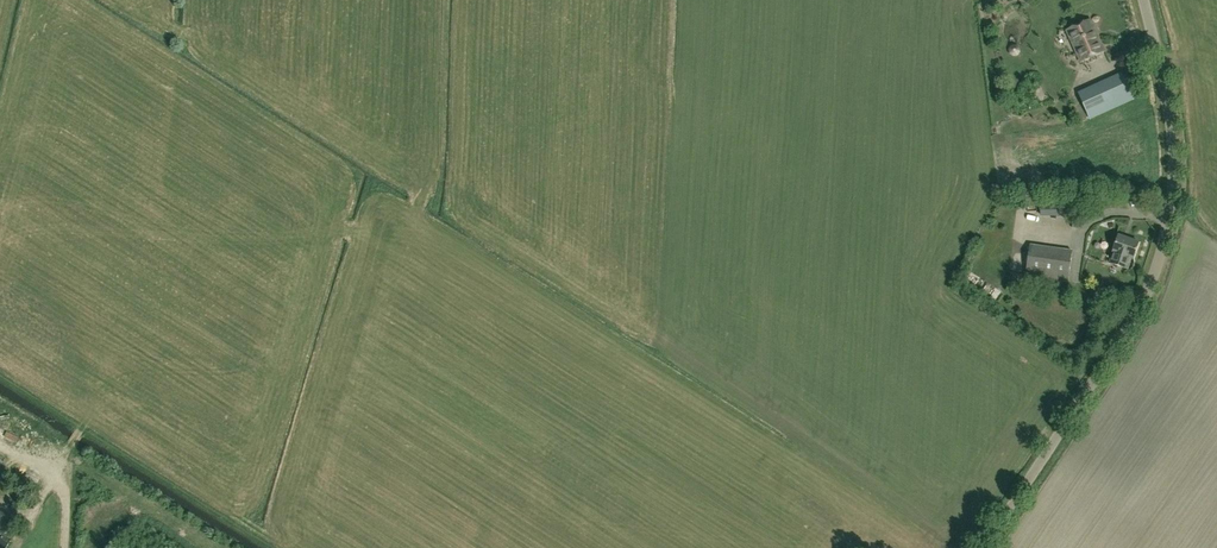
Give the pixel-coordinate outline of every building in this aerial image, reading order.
[(1105,53),(1092,20),(1067,31),(1081,63),(1105,53)] [(1091,119),(1134,99),(1122,73),(1079,94),(1091,119)] [(1139,242),(1119,235),(1114,251),(1110,262),(1128,269),(1132,257),(1134,258),(1139,242)] [(1030,246),(1026,276),(1009,274),(1008,287),(1036,290),(1038,278),(1069,282),(1073,251),(1030,246)] [(12,519),(0,512),(0,545),(5,547),(6,547),(11,539),(3,535),(12,519)]
